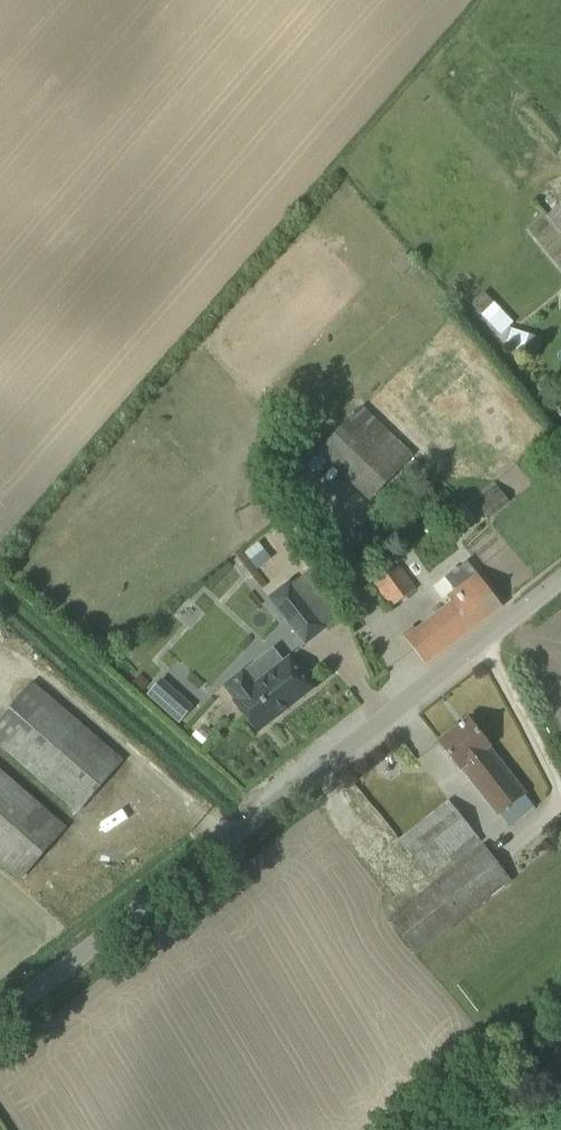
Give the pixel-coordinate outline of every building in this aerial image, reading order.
[(549,211),(560,225),(560,202),(549,211)] [(537,358),(543,340),(533,336),(536,328),(523,324),(516,330),(510,328),(514,323),(484,292),(471,304),(477,310),(473,312),(489,329),(493,326),(501,335),(498,338),(504,344),(537,358)] [(319,452),(369,502),(414,457),(363,407),(319,452)] [(510,503),(494,482),(472,499),(488,520),(510,503)] [(289,507),(277,488),(255,501),(267,521),(289,507)] [(274,560),(291,545),(273,525),(256,540),(274,560)] [(244,552),(252,562),(266,549),(258,539),(244,552)] [(414,627),(404,635),(425,664),(502,606),(468,561),(432,588),(442,601),(447,597),(453,604),(418,631),(414,627)] [(374,584),(392,608),(416,590),(398,566),(374,584)] [(290,581),(269,597),(291,625),(306,644),(327,628),(323,623),(342,609),(311,569),(292,584),(290,581)] [(254,685),(243,671),(224,686),(235,700),(233,701),(258,733),(314,688),(290,657),(254,685)] [(163,677),(148,694),(179,723),(194,706),(163,677)] [(32,684),(0,722),(0,746),(77,812),(122,761),(32,684)] [(524,794),(487,747),(489,746),(468,719),(440,742),(497,815),(499,813),(510,828),(534,808),(524,794)] [(64,827),(0,771),(0,861),(20,878),(64,827)] [(481,842),(449,802),(398,842),(425,876),(448,858),(453,864),(481,842)] [(512,882),(483,845),(389,919),(417,956),(512,882)]
